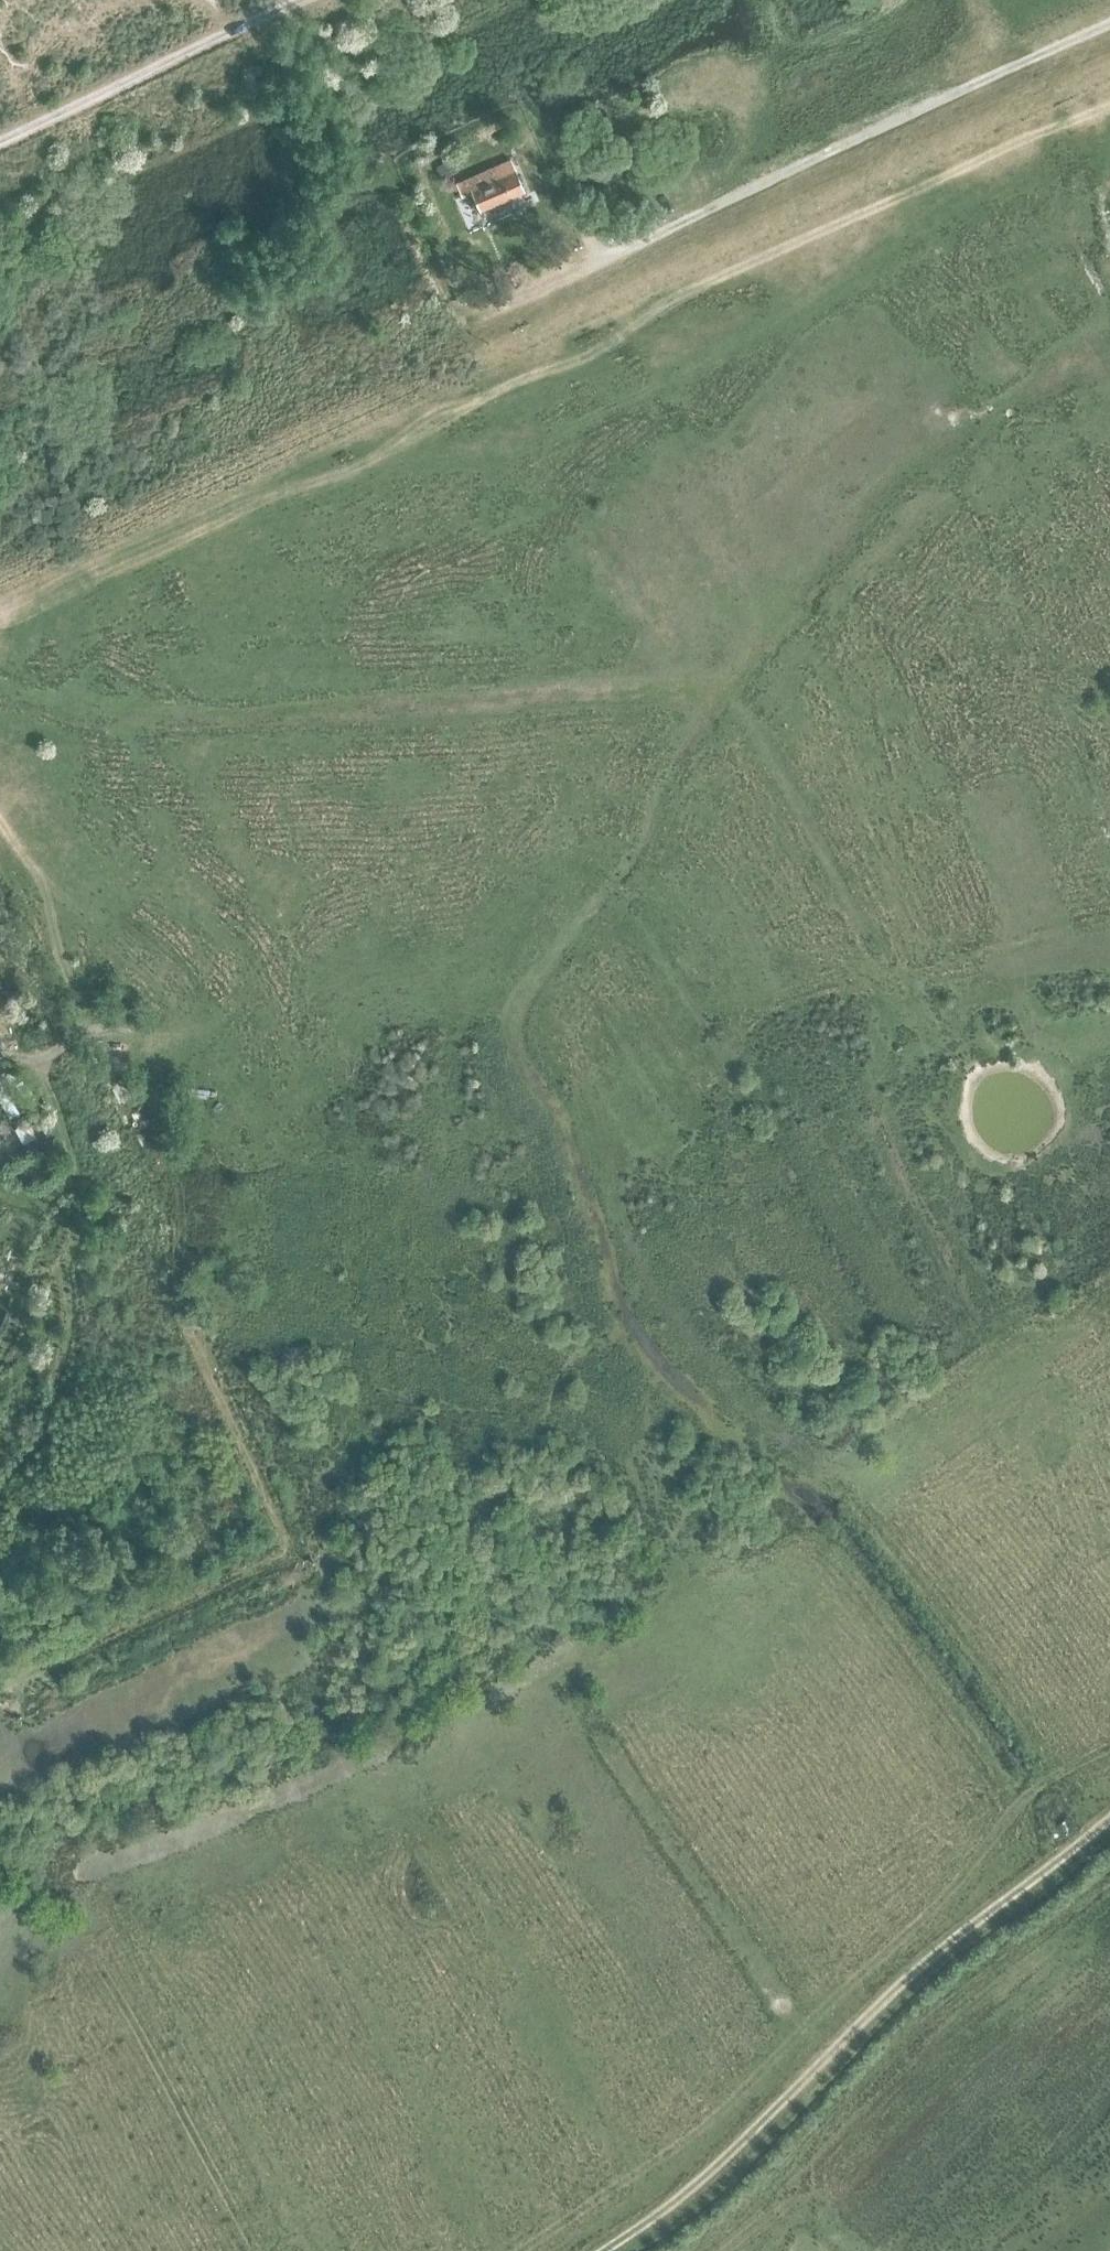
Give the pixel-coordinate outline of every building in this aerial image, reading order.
[(451,160),(440,165),(444,176),(456,171),(451,160)] [(467,177),(481,208),(512,194),(499,164),(467,177)]
